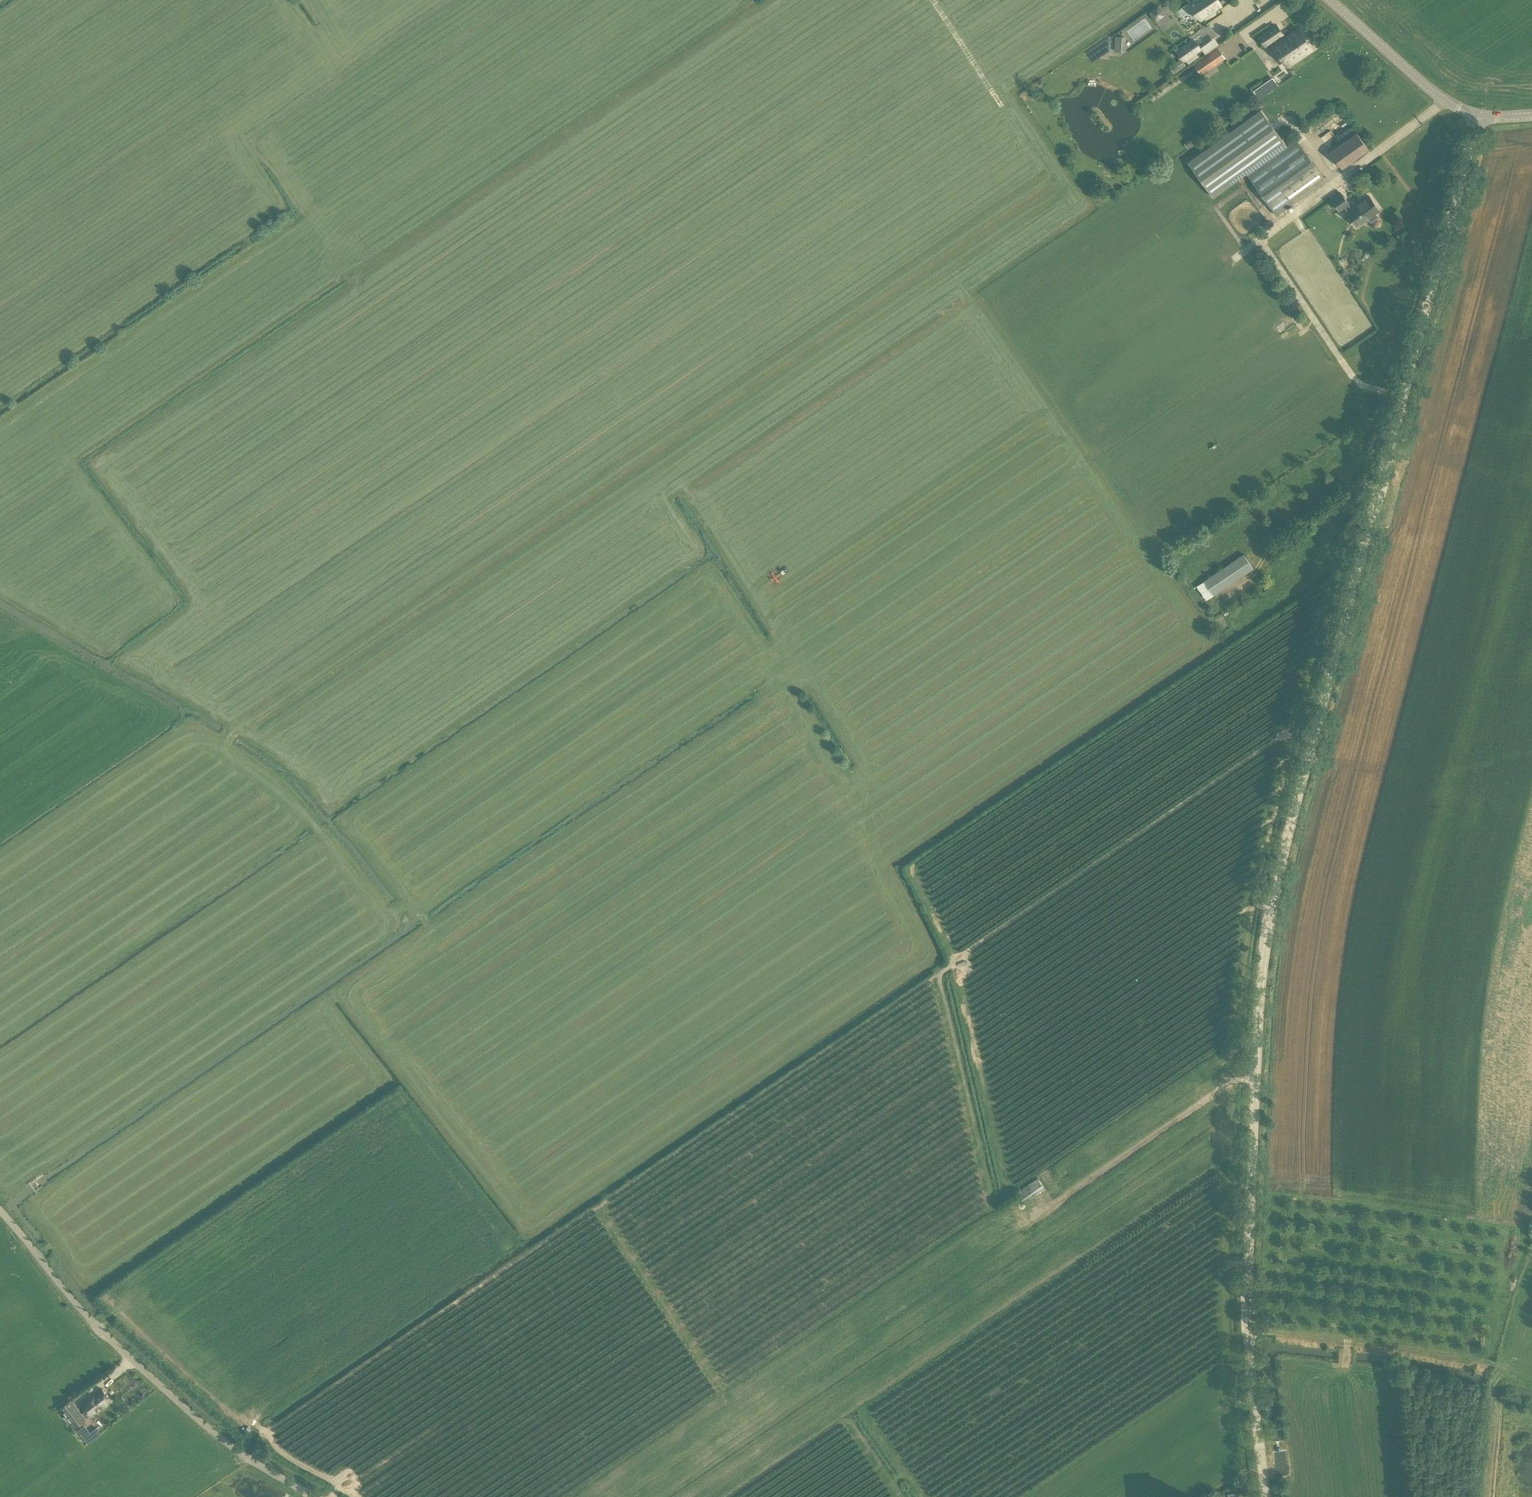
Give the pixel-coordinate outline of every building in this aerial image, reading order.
[(1194,17),(1195,17),(1196,17),(1197,17),(1198,17),(1199,17),(1200,18),(1203,16),(1205,19),(1214,15),(1214,14),(1215,14),(1215,13),(1215,12),(1216,11),(1215,10),(1215,9),(1214,8),(1220,4),(1217,0),(1195,0),(1190,4),(1192,14),(1192,15),(1193,15),(1193,16),(1194,17)] [(1164,14),(1158,7),(1151,12),(1156,20),(1164,14)] [(1312,47),(1298,27),(1284,37),(1276,25),(1258,37),(1265,46),(1270,42),(1287,66),(1312,47)] [(1114,51),(1125,51),(1126,36),(1115,36),(1114,51)] [(1199,48),(1193,40),(1178,51),(1184,59),(1199,48)] [(1194,64),(1201,74),(1208,69),(1208,70),(1225,58),(1218,47),(1194,64)] [(1169,67),(1174,74),(1186,66),(1181,58),(1169,67)] [(1253,88),(1258,97),(1280,86),(1275,76),(1253,88)] [(1286,145),(1261,109),(1187,161),(1213,197),(1237,180),(1246,173),(1286,145)] [(1357,132),(1332,149),(1343,166),(1371,147),(1363,135),(1360,137),(1357,132)] [(1325,180),(1296,138),(1286,145),(1246,173),(1276,215),(1325,180)] [(1379,209),(1370,195),(1352,207),(1348,202),(1349,201),(1342,191),(1332,198),(1339,208),(1344,205),(1348,210),(1347,210),(1356,224),(1368,216),(1371,220),(1377,215),(1375,212),(1379,209)] [(1413,237),(1409,230),(1402,235),(1407,241),(1413,237)] [(1253,568),(1243,554),(1203,581),(1204,581),(1197,585),(1206,597),(1212,593),(1213,594),(1253,568)] [(1037,1178),(1017,1192),(1025,1203),(1045,1189),(1037,1178)] [(103,1388),(81,1404),(86,1410),(82,1412),(71,1399),(61,1407),(76,1426),(86,1418),(111,1399),(103,1388)] [(97,1426),(91,1431),(96,1438),(102,1433),(97,1426)]
